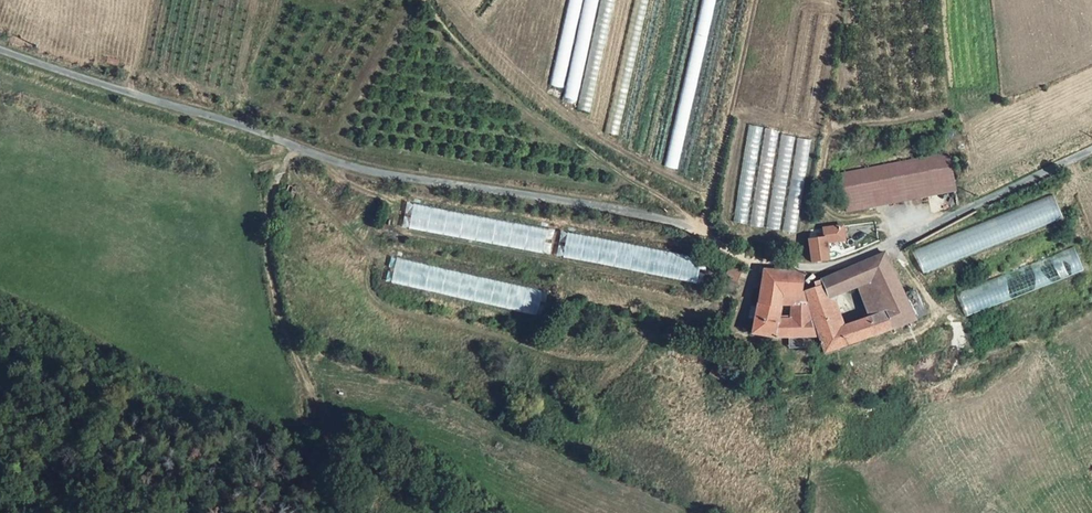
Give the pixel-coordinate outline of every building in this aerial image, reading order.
[(579,104),(599,0),(568,0),(551,85),(564,88),(562,101),(579,104)] [(748,125),(734,223),(797,232),(810,138),(779,134),(780,130),(748,125)] [(941,150),(840,188),(853,223),(954,185),(941,150)] [(921,271),(1063,218),(1054,195),(913,248),(921,271)] [(412,205),(408,229),(544,251),(548,227),(412,205)] [(701,257),(566,233),(562,258),(696,282),(701,257)] [(835,259),(827,238),(810,241),(812,262),(835,259)] [(1075,249),(957,289),(965,312),(1083,272),(1075,249)] [(885,254),(864,263),(871,279),(886,313),(893,329),(914,321),(889,263),(885,254)] [(537,314),(543,289),(396,259),(391,284),(537,314)] [(824,287),(808,291),(812,306),(831,297),(871,279),(864,263),(823,281),(824,287)] [(761,290),(783,292),(804,294),(804,292),(804,274),(764,271),(761,290)] [(870,319),(886,313),(871,279),(831,297),(840,331),(870,319)] [(782,323),(783,292),(761,290),(760,297),(757,315),(751,333),(778,339),(785,338),(817,338),(807,305),(793,304),(789,323),(782,323)] [(840,331),(831,297),(812,306),(826,354),(877,335),(870,319),(840,331)] [(886,313),(870,319),(877,335),(893,329),(886,313)]
